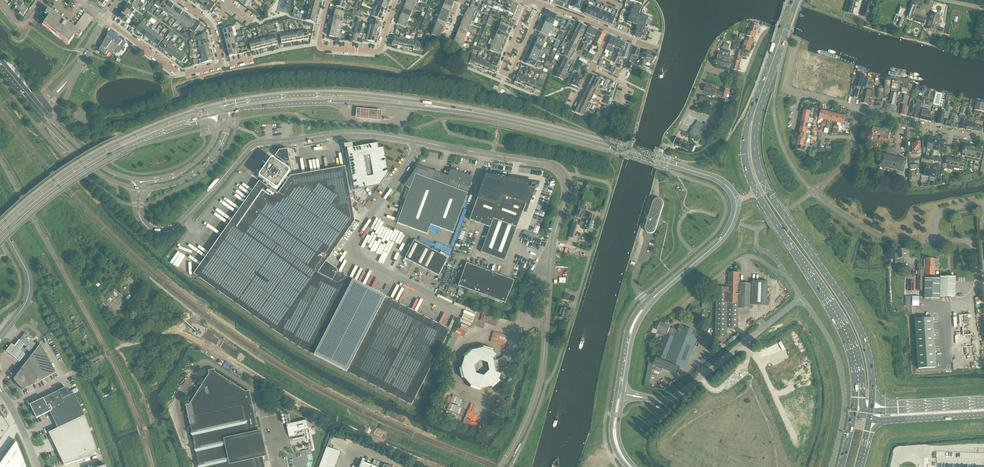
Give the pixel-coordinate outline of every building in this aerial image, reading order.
[(19,9),(20,9),(23,5),(24,4),(19,0),(18,0),(15,4),(14,5),(19,9)] [(133,3),(139,7),(141,9),(143,6),(143,5),(142,3),(141,2),(142,0),(134,0),(133,3)] [(163,11),(169,3),(165,0),(159,8),(163,11)] [(205,9),(211,1),(209,0),(205,0),(201,6),(205,9)] [(443,5),(452,8),(454,3),(447,0),(442,0),(441,2),(441,3),(441,4),(443,5)] [(494,6),(496,0),(490,0),(488,6),(493,8),(494,6)] [(504,10),(507,1),(504,0),(502,0),(499,8),(504,10)] [(568,6),(569,6),(569,5),(572,6),(572,7),(579,9),(583,0),(571,0),(568,6)] [(845,12),(852,14),(856,0),(849,0),(845,12)] [(861,16),(863,16),(863,17),(867,18),(867,17),(869,18),(872,5),(874,0),(872,0),(870,0),(868,4),(865,3),(861,16)] [(211,1),(205,9),(212,14),(217,7),(216,7),(214,6),(215,4),(211,1)] [(347,4),(338,1),(336,6),(345,9),(347,4)] [(377,1),(375,6),(384,9),(386,4),(377,1)] [(504,10),(509,12),(512,3),(507,1),(504,10)] [(20,9),(19,9),(18,11),(24,15),(28,9),(29,10),(31,8),(25,3),(24,4),(23,5),(20,9)] [(128,4),(125,8),(132,14),(136,9),(137,10),(139,7),(133,3),(131,5),(128,4)] [(163,11),(168,14),(174,6),(169,3),(163,11)] [(512,3),(509,12),(514,14),(517,5),(512,3)] [(633,3),(627,22),(635,25),(637,25),(633,36),(641,39),(645,27),(647,28),(648,25),(647,25),(646,24),(647,19),(648,17),(646,16),(640,14),(640,16),(638,16),(641,8),(641,6),(640,6),(633,3)] [(910,19),(911,18),(913,18),(912,20),(924,24),(925,24),(927,25),(926,28),(935,31),(936,30),(943,32),(944,29),(940,28),(940,26),(938,25),(940,16),(931,13),(929,21),(926,20),(926,19),(914,15),(913,15),(916,5),(911,3),(906,18),(910,19)] [(405,4),(403,9),(412,12),(414,7),(405,4)] [(443,5),(441,10),(450,13),(452,8),(443,5)] [(168,14),(172,17),(178,9),(174,6),(168,14)] [(375,6),(373,11),(382,14),(384,9),(375,6)] [(900,6),(897,14),(899,15),(901,8),(905,10),(906,8),(900,6)] [(125,8),(122,13),(129,18),(132,14),(125,8)] [(478,12),(467,8),(465,13),(475,17),(478,12)] [(48,27),(54,32),(53,34),(57,37),(59,35),(65,40),(64,41),(68,45),(68,44),(75,34),(79,37),(82,33),(81,33),(82,31),(83,32),(93,18),(85,13),(75,26),(76,27),(75,28),(69,24),(69,25),(63,21),(64,20),(49,9),(46,13),(50,16),(43,26),(42,26),(47,29),(48,27)] [(172,17),(177,20),(182,12),(178,9),(172,17)] [(403,9),(401,14),(410,17),(412,12),(403,9)] [(441,10),(439,15),(448,18),(450,13),(441,10)] [(382,14),(373,11),(371,16),(380,19),(382,14)] [(177,20),(181,23),(187,16),(182,12),(177,20)] [(549,12),(546,17),(555,21),(557,22),(559,17),(549,12)] [(129,18),(122,13),(118,18),(125,23),(129,18)] [(465,13),(463,18),(472,22),(473,22),(475,17),(465,13)] [(401,14),(399,19),(408,22),(410,17),(401,14)] [(439,15),(437,20),(446,23),(448,18),(439,15)] [(181,23),(185,27),(191,19),(187,16),(181,23)] [(546,17),(544,22),(553,26),(555,21),(546,17)] [(463,18),(461,23),(470,27),(472,22),(463,18)] [(185,27),(190,30),(195,22),(191,19),(185,27)] [(408,22),(399,19),(397,24),(405,28),(408,22)] [(437,20),(435,25),(444,28),(446,23),(437,20)] [(501,20),(499,25),(508,29),(510,24),(501,20)] [(578,25),(576,28),(584,32),(586,27),(573,21),(572,24),(576,25),(576,24),(578,25)] [(195,22),(190,30),(194,33),(200,25),(195,22)] [(544,22),(542,27),(550,31),(553,26),(544,22)] [(746,35),(755,38),(758,27),(754,26),(755,23),(751,22),(750,22),(749,24),(751,25),(750,30),(747,30),(746,35)] [(136,30),(140,34),(146,26),(141,23),(136,30)] [(461,23),(459,28),(468,32),(470,27),(461,23)] [(431,29),(433,30),(442,33),(444,28),(435,25),(433,24),(431,29)] [(495,29),(497,30),(506,34),(508,29),(499,25),(497,24),(495,29)] [(792,29),(779,25),(778,28),(778,29),(790,34),(791,33),(792,29)] [(140,34),(144,37),(150,29),(146,26),(140,34)] [(576,30),(574,33),(582,36),(584,32),(576,28),(575,27),(571,26),(570,28),(574,29),(576,30)] [(150,29),(144,37),(149,40),(155,32),(156,30),(152,27),(150,29)] [(550,31),(542,27),(540,32),(548,36),(550,31)] [(459,28),(457,33),(466,37),(468,32),(459,28)] [(585,42),(587,43),(593,29),(588,28),(586,33),(584,38),(586,39),(585,42)] [(593,29),(587,43),(589,44),(590,40),(593,41),(597,31),(593,29)] [(442,33),(433,30),(431,35),(440,38),(442,33)] [(497,30),(495,35),(504,39),(506,34),(497,30)] [(110,31),(106,37),(118,46),(115,50),(119,53),(121,50),(123,52),(125,48),(124,47),(126,43),(110,31)] [(149,40),(153,43),(159,35),(155,32),(149,40)] [(270,37),(272,46),(277,44),(275,37),(278,36),(277,32),(269,34),(270,37)] [(594,41),(597,43),(596,46),(599,47),(605,35),(599,32),(594,41)] [(457,33),(455,38),(464,42),(466,37),(457,33)] [(539,33),(537,39),(545,42),(547,43),(549,38),(539,33)] [(568,33),(567,35),(572,37),(579,41),(582,36),(574,33),(573,35),(568,33)] [(159,35),(153,43),(158,47),(163,39),(159,35)] [(495,35),(493,40),(502,44),(504,39),(495,35)] [(571,38),(570,42),(577,46),(579,41),(572,37),(567,35),(566,36),(569,38),(570,37),(571,38)] [(118,46),(106,37),(99,51),(107,57),(107,56),(110,52),(112,54),(115,50),(118,46)] [(253,38),(254,41),(256,50),(262,48),(259,39),(259,37),(253,38)] [(605,50),(610,52),(616,39),(611,37),(605,50)] [(746,37),(742,48),(750,51),(753,40),(746,37)] [(464,42),(455,38),(453,44),(462,47),(464,42)] [(537,39),(534,44),(543,47),(545,42),(537,39)] [(614,48),(616,49),(620,41),(616,39),(610,52),(612,53),(614,48)] [(159,47),(163,51),(169,43),(165,40),(159,47)] [(415,41),(413,50),(418,51),(419,50),(422,51),(425,41),(421,40),(421,42),(415,41)] [(493,40),(491,45),(500,49),(502,44),(493,40)] [(163,51),(168,54),(174,46),(175,44),(171,41),(169,43),(163,51)] [(614,62),(619,65),(619,64),(620,60),(625,43),(620,41),(616,49),(620,51),(614,62)] [(563,42),(562,44),(575,50),(577,46),(570,42),(568,44),(567,43),(563,42)] [(578,50),(582,53),(586,45),(582,43),(578,50)] [(625,43),(620,60),(623,61),(623,58),(627,59),(630,45),(625,43)] [(534,44),(532,48),(541,52),(543,47),(534,44)] [(561,49),(563,50),(573,55),(575,50),(562,44),(561,45),(563,46),(561,49)] [(500,49),(491,45),(489,51),(496,53),(498,54),(500,49)] [(168,54),(172,57),(178,49),(174,46),(168,54)] [(532,48),(530,53),(538,57),(541,52),(532,48)] [(640,50),(634,48),(629,61),(631,62),(634,56),(637,57),(640,50)] [(172,57),(176,60),(182,52),(178,49),(172,57)] [(573,55),(563,50),(561,54),(563,55),(570,59),(573,55)] [(656,55),(643,51),(639,66),(649,69),(651,64),(652,63),(656,55)] [(182,52),(176,60),(181,63),(182,62),(184,64),(187,60),(185,58),(187,56),(182,52)] [(715,65),(721,66),(722,60),(724,60),(724,59),(725,59),(726,56),(724,55),(724,54),(718,52),(717,58),(716,58),(715,58),(715,60),(715,61),(716,61),(715,65)] [(530,53),(528,58),(536,62),(538,57),(530,53)] [(586,57),(586,58),(592,61),(595,56),(588,53),(587,55),(586,57)] [(468,64),(473,66),(477,57),(472,55),(468,64)] [(721,66),(730,69),(731,62),(732,59),(733,59),(734,58),(726,56),(725,59),(724,59),(724,60),(722,60),(721,66)] [(473,66),(478,68),(482,59),(477,57),(473,66)] [(536,62),(528,58),(525,63),(536,68),(539,63),(536,62)] [(564,58),(561,63),(569,67),(571,62),(564,58)] [(478,68),(484,70),(487,61),(482,59),(478,68)] [(583,62),(579,60),(577,62),(574,70),(577,72),(579,67),(581,67),(583,62)] [(731,62),(730,69),(737,71),(739,62),(734,60),(733,63),(731,62)] [(484,70),(489,72),(492,63),(487,61),(484,70)] [(492,63),(489,72),(494,74),(497,65),(492,63)] [(561,63),(559,67),(567,71),(569,67),(561,63)] [(559,67),(557,72),(565,76),(567,71),(559,67)] [(611,67),(609,71),(618,75),(620,71),(611,67)] [(514,82),(519,84),(523,76),(520,75),(521,72),(519,71),(514,82)] [(557,72),(555,76),(562,80),(564,78),(568,80),(569,78),(568,78),(565,76),(557,72)] [(858,73),(855,87),(862,89),(860,94),(862,95),(861,100),(860,101),(860,103),(868,105),(868,104),(869,101),(872,91),(866,89),(867,85),(868,81),(869,79),(864,78),(865,75),(858,73)] [(571,85),(579,88),(583,79),(576,75),(571,85)] [(519,84),(524,86),(528,78),(523,76),(519,84)] [(590,81),(587,86),(596,90),(598,85),(600,80),(592,76),(590,81)] [(524,86),(529,88),(533,80),(528,78),(524,86)] [(529,88),(534,90),(538,82),(533,80),(529,88)] [(538,82),(534,90),(540,92),(544,82),(539,80),(538,82)] [(606,80),(602,89),(605,91),(608,86),(610,87),(612,83),(606,80)] [(587,86),(585,90),(593,94),(596,90),(587,86)] [(704,92),(725,99),(728,91),(723,89),(722,93),(717,92),(717,90),(706,86),(704,92)] [(585,90),(583,95),(591,99),(593,94),(585,90)] [(583,95),(581,99),(589,103),(591,99),(583,95)] [(708,102),(717,105),(718,101),(701,95),(699,102),(707,105),(708,102)] [(589,103),(581,99),(579,103),(587,107),(589,108),(591,104),(589,103)] [(922,103),(914,101),(913,109),(909,108),(907,116),(910,117),(918,119),(922,103)] [(980,113),(982,103),(976,102),(975,105),(974,104),(973,108),(975,108),(974,110),(974,113),(979,114),(979,113),(980,113)] [(579,103),(577,108),(585,112),(587,107),(579,103)] [(381,109),(356,107),(355,117),(380,119),(381,109)] [(804,110),(803,116),(809,117),(811,118),(812,115),(810,114),(810,112),(811,112),(812,108),(805,107),(805,110),(804,110)] [(585,112),(577,108),(575,112),(583,116),(585,112)] [(937,124),(943,125),(946,112),(945,112),(945,111),(945,110),(942,109),(941,110),(941,111),(940,111),(937,124)] [(819,118),(825,120),(827,112),(821,110),(819,118)] [(932,112),(923,110),(920,120),(931,122),(932,115),(931,115),(932,112)] [(845,116),(839,115),(837,123),(841,124),(841,125),(845,126),(847,121),(844,120),(845,116)] [(947,120),(945,126),(957,128),(959,122),(958,122),(959,119),(958,118),(958,117),(954,116),(954,118),(951,117),(950,121),(947,120)] [(689,133),(696,138),(697,136),(704,140),(712,127),(706,123),(704,125),(698,121),(689,133)] [(871,123),(867,140),(871,141),(873,132),(875,133),(877,134),(877,133),(881,134),(880,138),(888,140),(891,129),(885,128),(884,130),(875,127),(875,124),(871,123)] [(689,143),(676,138),(673,144),(692,152),(695,146),(689,143)] [(805,140),(798,139),(797,145),(798,145),(797,148),(804,150),(805,146),(804,146),(805,140)] [(934,139),(932,150),(938,151),(938,150),(940,151),(940,147),(939,146),(940,140),(934,139)] [(819,141),(818,149),(826,151),(826,149),(821,148),(820,147),(821,141),(819,141)] [(912,152),(909,152),(909,158),(909,162),(911,162),(911,161),(911,158),(917,158),(917,155),(917,152),(921,152),(920,142),(919,141),(917,141),(916,142),(916,143),(911,143),(912,152)] [(879,166),(903,172),(906,160),(891,156),(893,148),(888,147),(886,154),(881,152),(880,155),(882,156),(879,166)] [(976,153),(975,161),(979,162),(979,159),(981,160),(983,149),(979,148),(978,153),(976,153)] [(325,262),(335,249),(352,224),(354,221),(353,218),(351,206),(346,174),(345,171),(345,167),(344,167),(300,175),(297,175),(290,176),(290,177),(288,175),(291,171),(282,165),(284,163),(289,162),(289,157),(290,157),(290,154),(288,154),(287,149),(279,150),(275,156),(281,161),(280,163),(271,157),(257,177),(261,180),(262,180),(263,180),(266,182),(264,185),(261,183),(259,182),(215,244),(199,266),(194,274),(198,277),(243,309),(276,332),(297,347),(411,406),(412,403),(450,330),(353,280),(352,280),(337,272),(336,272),(326,265),(324,264),(325,262)] [(945,159),(944,164),(950,165),(949,169),(950,170),(952,170),(953,170),(954,170),(954,168),(956,159),(955,159),(947,157),(946,159),(945,159)] [(956,159),(954,168),(959,169),(960,167),(964,168),(965,161),(956,159)] [(932,166),(930,177),(936,178),(936,177),(939,177),(941,165),(938,164),(937,167),(932,166)] [(924,176),(930,177),(932,166),(926,165),(926,167),(923,167),(922,174),(925,175),(924,176)] [(436,173),(437,171),(437,170),(436,170),(435,170),(434,173),(433,172),(434,172),(418,166),(404,185),(409,189),(397,223),(427,234),(430,225),(453,233),(473,178),(450,170),(447,177),(437,174),(436,173)] [(481,252),(504,261),(517,227),(518,227),(519,225),(518,224),(527,199),(528,199),(534,185),(514,182),(515,180),(512,179),(511,181),(485,177),(480,189),(481,189),(469,220),(490,228),(481,252)] [(653,203),(645,228),(645,229),(645,230),(646,231),(647,232),(648,233),(650,234),(651,234),(653,233),(654,233),(654,232),(655,231),(656,229),(663,206),(664,204),(663,203),(663,201),(662,200),(661,199),(659,199),(658,199),(657,199),(656,199),(655,200),(654,201),(653,202),(653,203)] [(355,207),(358,210),(357,211),(360,214),(364,208),(357,203),(355,207)] [(585,208),(579,206),(577,214),(581,215),(582,211),(584,212),(585,208)] [(583,213),(581,218),(587,219),(587,220),(594,222),(596,217),(588,214),(583,213)] [(570,232),(569,235),(574,237),(575,233),(575,232),(577,224),(572,223),(570,232)] [(579,223),(579,225),(581,226),(579,230),(583,231),(583,230),(591,232),(593,227),(579,223)] [(404,259),(421,267),(430,249),(414,241),(404,259)] [(430,249),(421,267),(438,276),(447,258),(430,249)] [(898,254),(895,254),(896,263),(905,263),(904,258),(906,258),(906,256),(906,252),(906,249),(898,250),(898,254)] [(940,266),(940,264),(939,263),(939,259),(924,259),(924,267),(925,267),(925,270),(924,270),(924,273),(925,273),(925,275),(935,276),(935,274),(935,269),(939,269),(939,267),(940,266)] [(458,286),(505,303),(508,294),(509,294),(514,281),(466,263),(458,286)] [(717,288),(715,338),(726,338),(726,328),(736,328),(738,326),(739,309),(752,309),(752,305),(767,306),(768,282),(753,281),(752,284),(740,283),(740,279),(739,279),(739,273),(729,272),(729,284),(727,284),(727,288),(717,287),(717,288)] [(956,277),(940,277),(940,279),(940,297),(955,298),(956,277)] [(925,278),(925,299),(940,299),(940,297),(940,279),(925,278)] [(567,312),(567,311),(567,309),(561,307),(558,317),(563,319),(563,316),(565,317),(566,315),(567,312)] [(915,319),(918,369),(919,369),(919,368),(936,367),(936,368),(933,317),(932,317),(932,318),(915,319)] [(664,337),(653,365),(677,375),(680,368),(685,370),(697,341),(700,342),(703,334),(680,325),(680,326),(678,327),(677,330),(674,329),(675,328),(673,328),(672,329),(670,328),(671,325),(667,324),(667,323),(666,322),(665,323),(664,324),(660,323),(660,324),(660,323),(659,326),(656,334),(664,337)] [(27,347),(25,349),(29,352),(36,344),(32,341),(33,339),(25,333),(19,341),(24,345),(27,347)] [(20,362),(25,355),(20,350),(24,345),(19,341),(15,346),(12,344),(6,351),(20,362)] [(37,383),(56,373),(41,344),(26,363),(13,380),(22,390),(37,382),(37,383)] [(483,347),(481,351),(474,353),(471,350),(463,357),(466,360),(464,367),(460,368),(462,378),(466,377),(471,383),(470,387),(480,390),(481,386),(489,384),(492,387),(499,381),(496,377),(499,370),(497,360),(496,360),(491,354),(492,350),(483,347)] [(263,459),(262,455),(263,455),(252,405),(249,391),(245,392),(215,373),(214,369),(208,371),(209,374),(189,404),(186,405),(188,417),(192,418),(193,425),(190,426),(199,466),(265,466),(263,459)] [(59,391),(30,405),(36,418),(50,412),(58,428),(78,419),(85,416),(74,394),(79,391),(77,388),(68,392),(66,387),(60,390),(59,391)] [(98,455),(85,416),(78,419),(58,428),(49,433),(65,465),(98,455)] [(294,435),(294,432),(308,429),(306,420),(289,424),(286,425),(289,437),(294,435)] [(5,457),(19,466),(21,466),(24,462),(23,457),(21,452),(17,442),(5,457)] [(0,464),(0,466),(19,466),(5,457),(0,464)]
